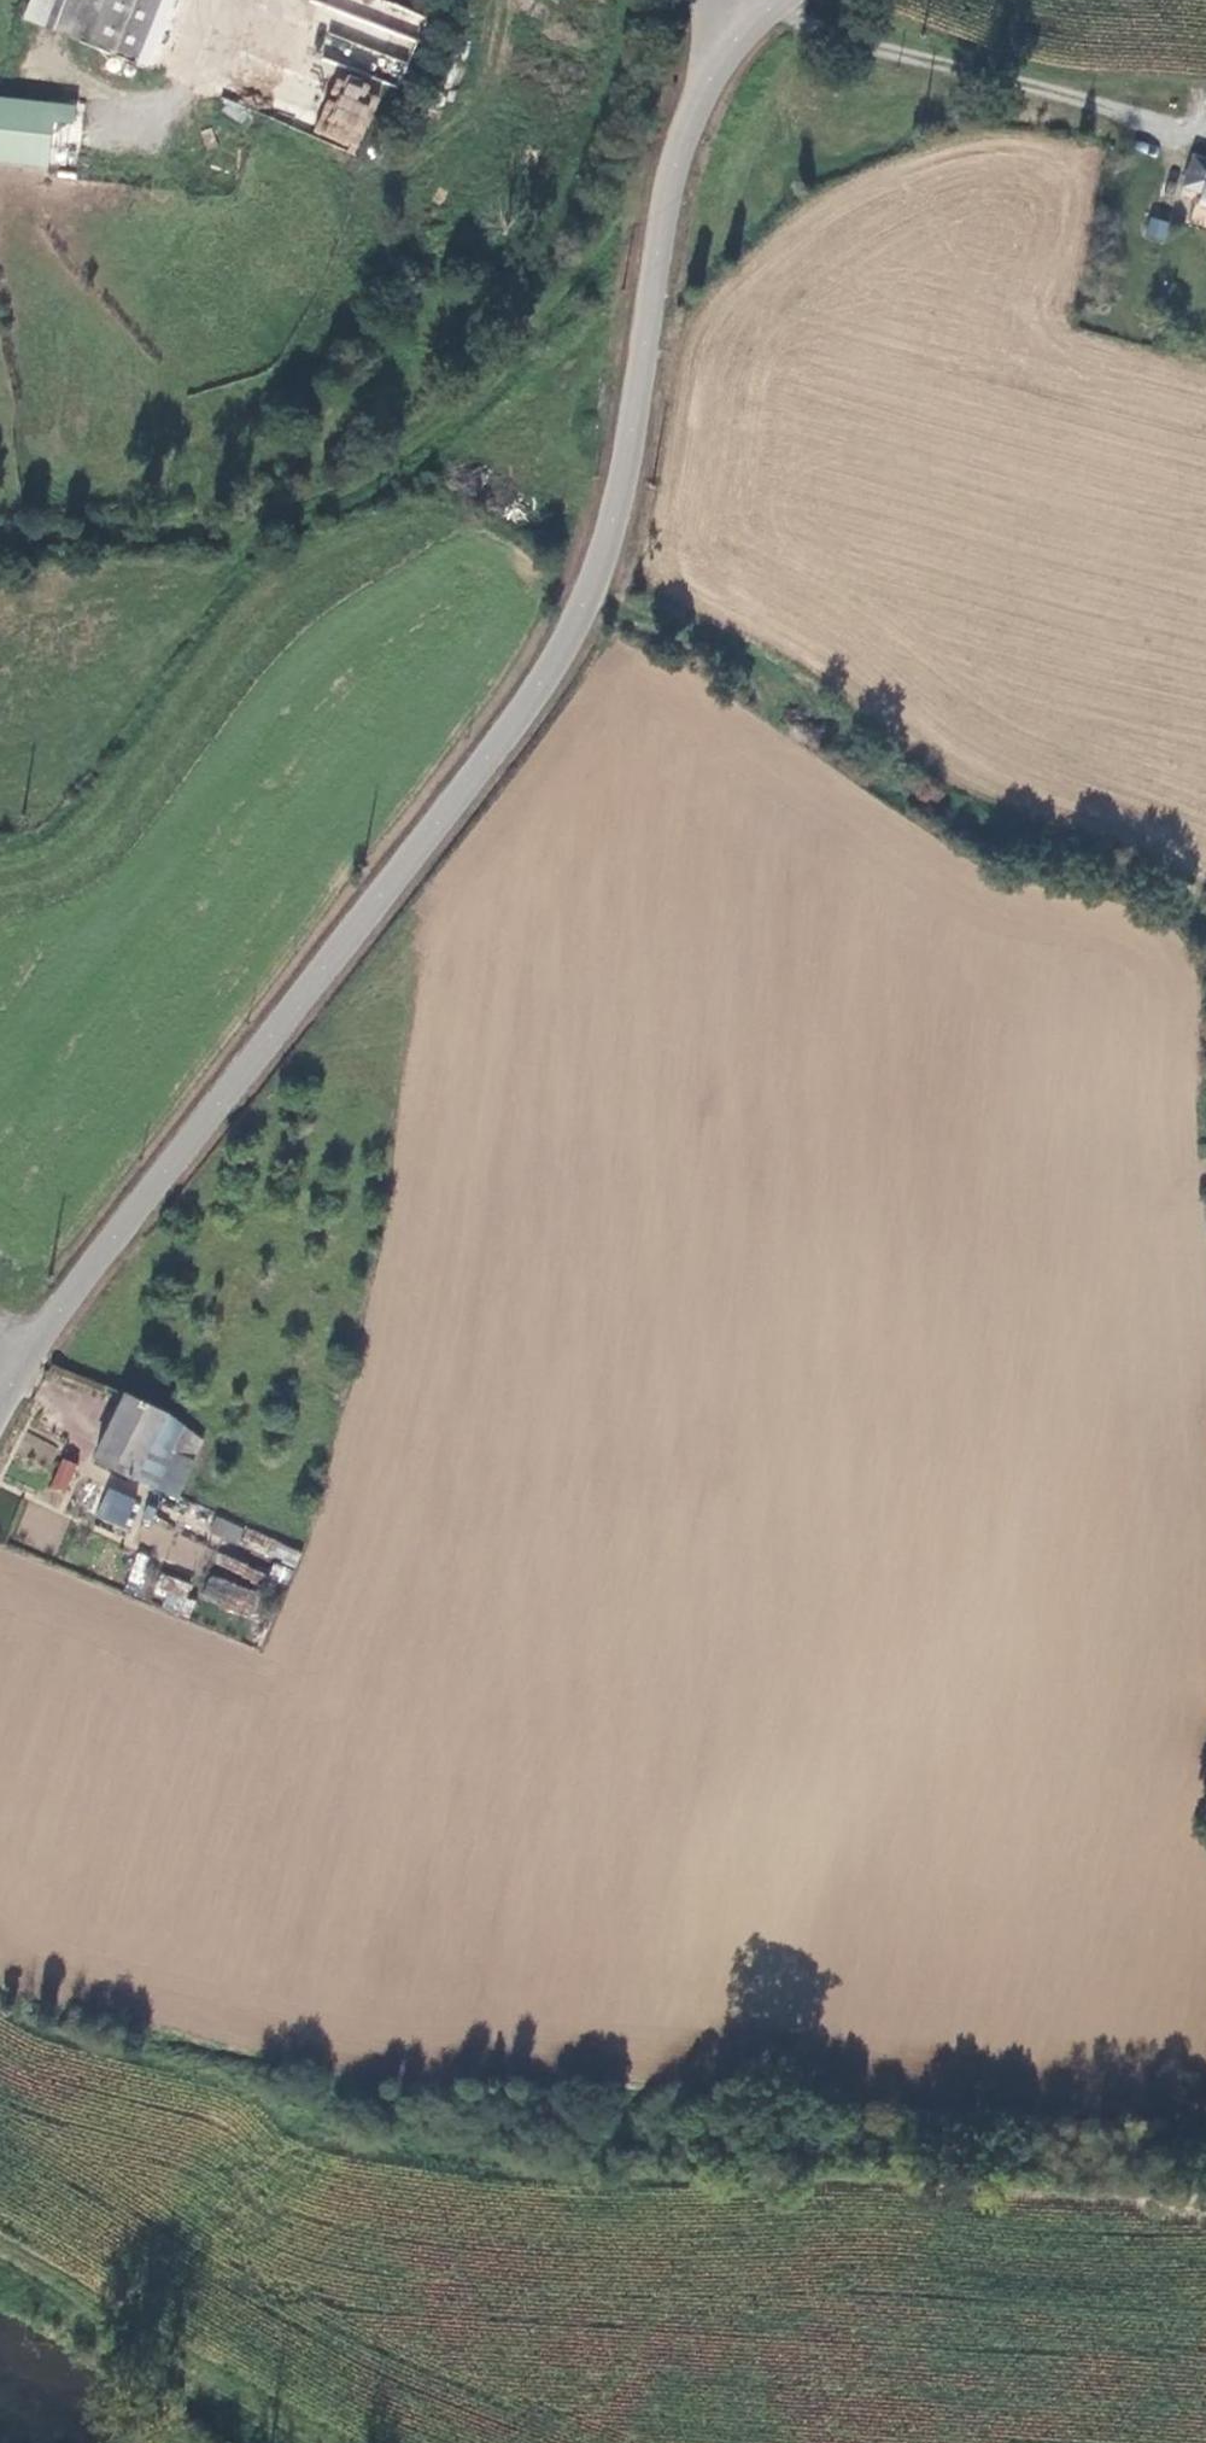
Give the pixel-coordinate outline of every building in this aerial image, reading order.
[(139,59),(163,0),(25,0),(20,11),(139,59)] [(320,61),(346,70),(329,117),(321,114),(316,129),(361,145),(384,82),(366,75),(374,53),(329,36),(320,61)] [(54,108),(0,102),(0,164),(48,169),(54,108)] [(1205,158),(1205,154),(1188,148),(1178,175),(1196,182),(1205,158)] [(1205,200),(1205,158),(1196,182),(1191,196),(1205,200)] [(1166,240),(1170,220),(1148,216),(1144,236),(1166,240)] [(127,1400),(93,1465),(181,1505),(183,1496),(196,1440),(158,1414),(127,1400)] [(51,1488),(69,1492),(76,1462),(57,1458),(51,1488)] [(94,1516),(124,1528),(136,1499),(106,1486),(94,1516)] [(221,1517),(214,1534),(243,1545),(250,1529),(221,1517)] [(148,1587),(151,1556),(132,1555),(130,1586),(148,1587)] [(158,1573),(151,1602),(186,1610),(193,1582),(158,1573)] [(250,1615),(257,1588),(207,1575),(200,1602),(250,1615)]
